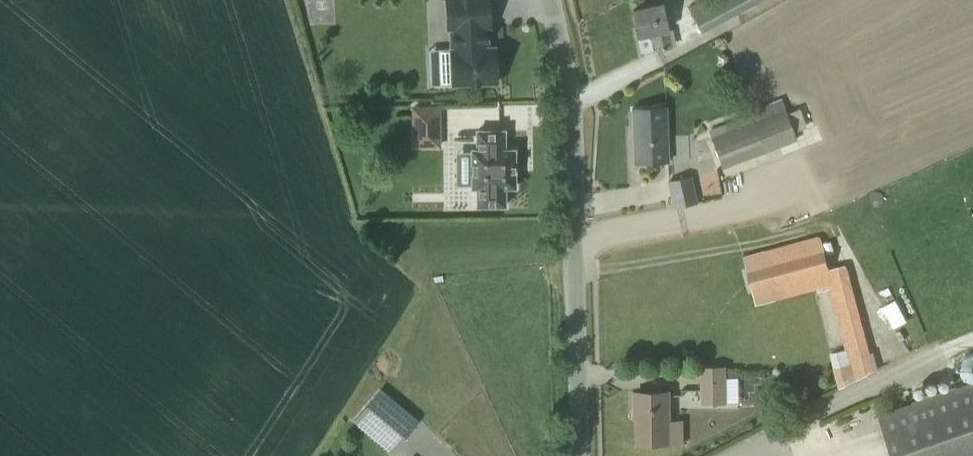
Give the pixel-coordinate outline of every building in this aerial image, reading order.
[(488,46),(487,26),(490,26),(489,0),(446,0),(447,28),(451,28),(453,84),(497,82),(495,46),(488,46)] [(688,6),(702,31),(760,0),(701,0),(688,6)] [(669,29),(663,3),(634,9),(640,36),(653,33),(657,50),(671,46),(667,30),(669,29)] [(709,130),(711,137),(723,167),(795,140),(792,133),(807,127),(800,109),(789,113),(782,96),(755,106),(757,111),(709,130)] [(669,160),(667,106),(632,108),(635,162),(669,160)] [(414,107),(414,146),(436,146),(435,132),(439,132),(439,107),(414,107)] [(505,130),(503,130),(479,130),(477,130),(477,132),(478,132),(478,149),(474,149),(472,149),(472,151),(473,151),(473,185),(472,185),(472,187),(474,187),(474,186),(478,186),(478,204),(478,205),(479,205),(504,205),(505,205),(505,203),(505,186),(513,186),(514,186),(515,186),(515,185),(515,184),(515,172),(515,163),(514,150),(515,150),(515,148),(513,148),(513,149),(504,149),(504,131),(505,131),(505,130)] [(675,206),(696,202),(691,176),(669,180),(675,206)] [(829,272),(820,236),(744,257),(757,306),(828,287),(845,351),(830,355),(839,390),(875,373),(846,267),(829,272)] [(727,404),(727,368),(701,368),(701,404),(727,404)] [(879,413),(894,455),(972,455),(972,381),(879,413)] [(392,451),(418,420),(381,389),(354,420),(392,451)] [(671,421),(670,391),(637,392),(637,443),(683,442),(683,421),(671,421)]
